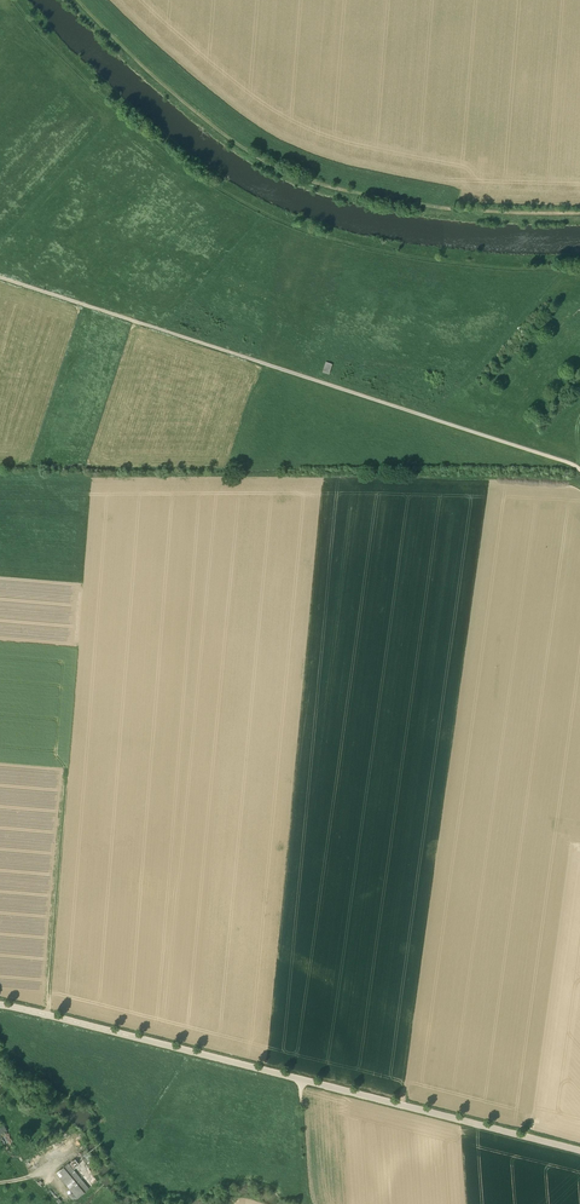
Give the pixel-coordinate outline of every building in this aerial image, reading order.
[(324,361),(322,372),(328,373),(331,363),(324,361)] [(89,1189),(68,1164),(63,1167),(84,1193),(89,1189)]
